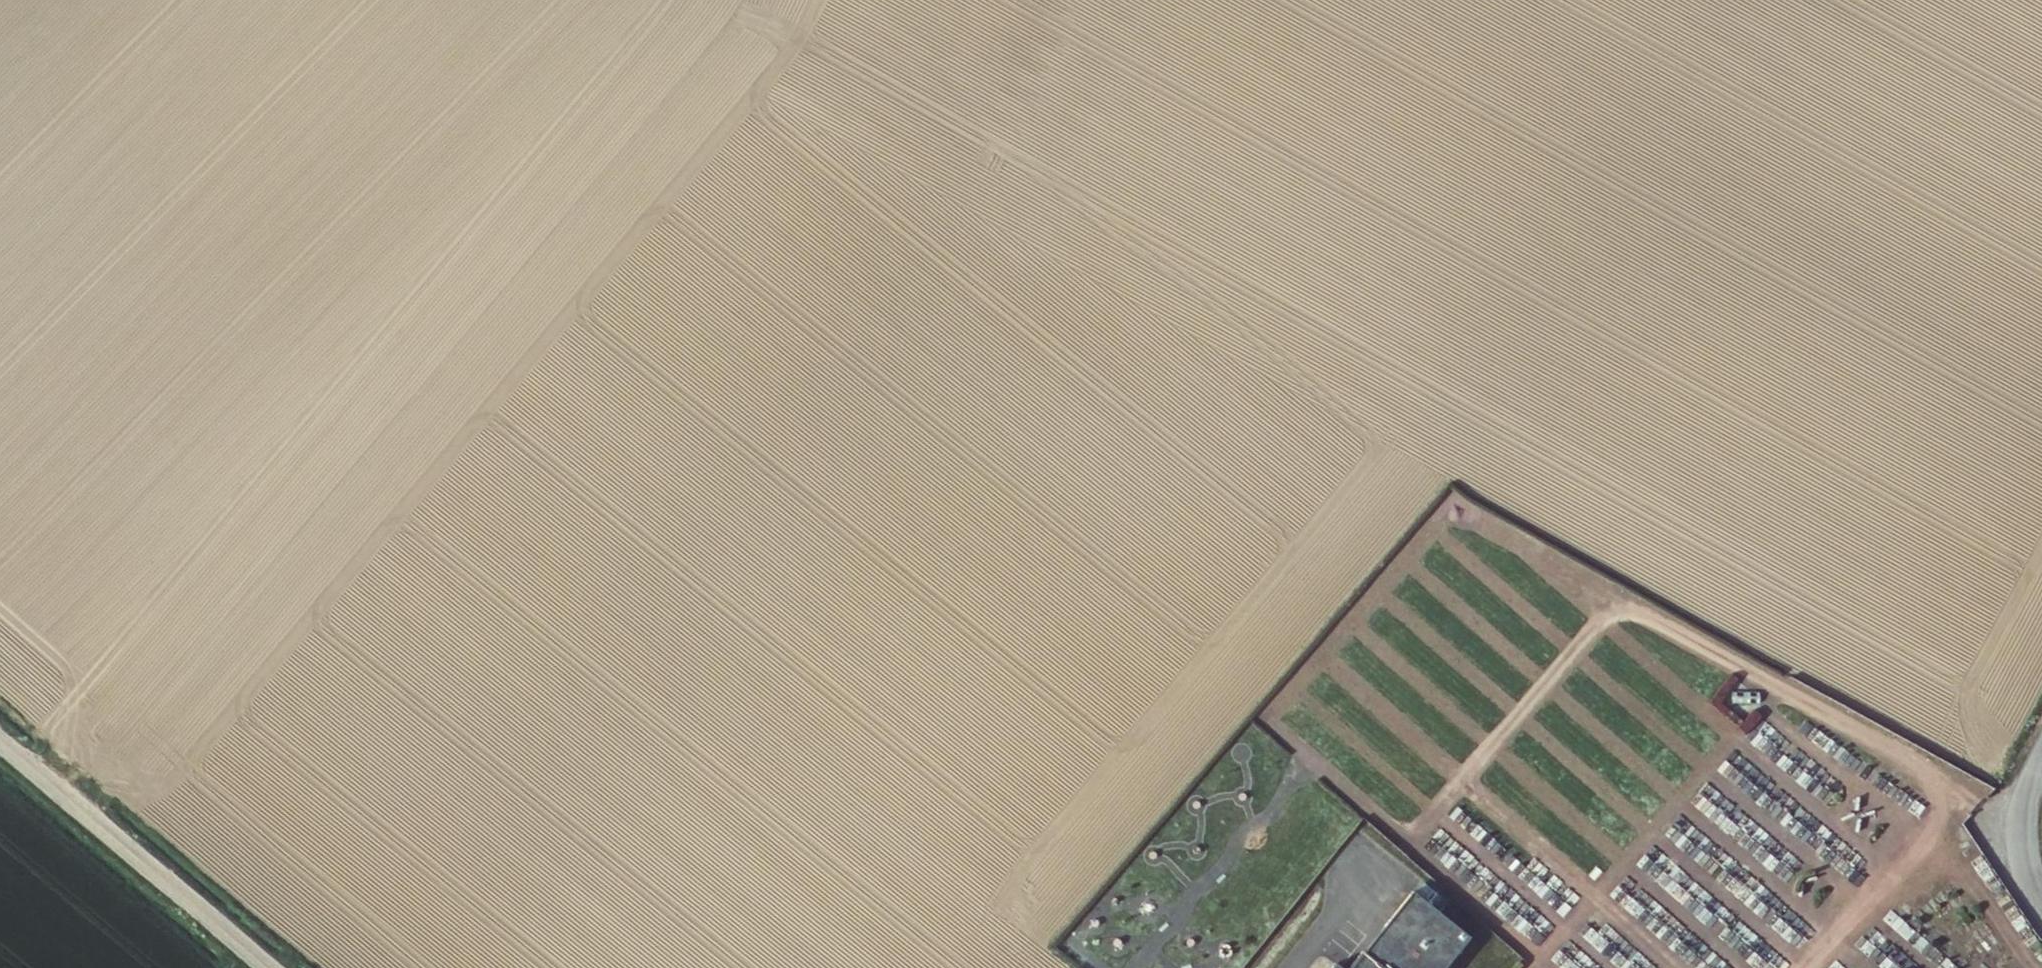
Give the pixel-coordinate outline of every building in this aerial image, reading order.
[(1349,967),(1440,967),(1468,931),(1410,887),(1349,967)] [(1335,958),(1327,967),(1348,967),(1335,958)]
